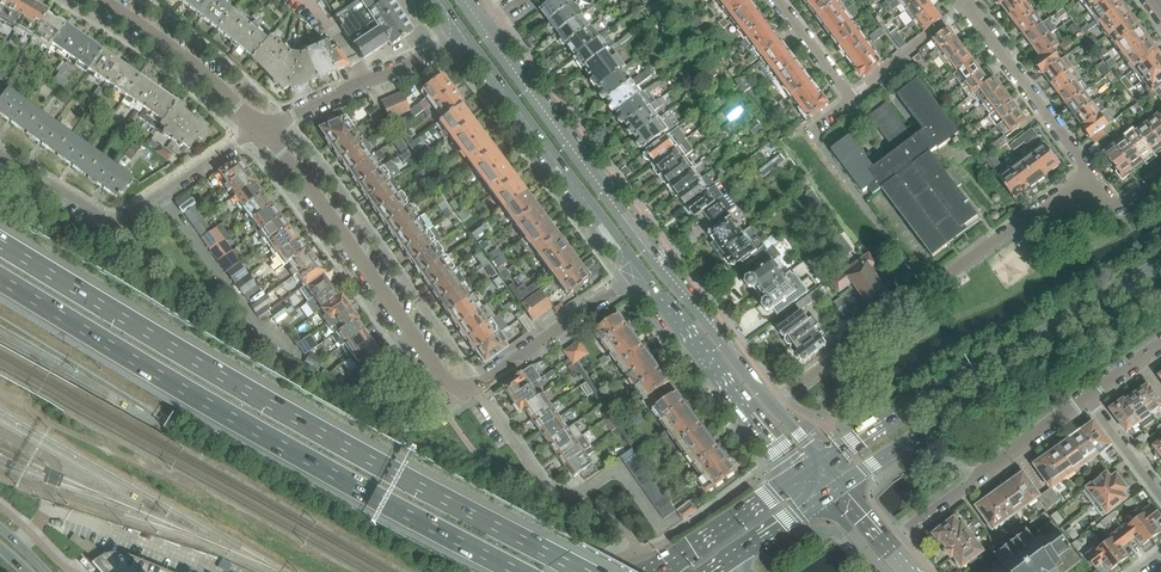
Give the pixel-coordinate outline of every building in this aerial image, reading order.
[(46,12),(25,0),(12,0),(0,21),(31,39),(48,13),(46,12)] [(0,21),(12,0),(0,0),(0,21)] [(232,11),(218,0),(184,0),(181,4),(196,14),(196,17),(200,20),(203,20),(217,31),(232,11)] [(391,0),(387,0),(379,5),(375,0),(359,0),(359,1),(357,2),(343,11),(337,15),(334,17),(362,60),(388,43),(390,47),(412,32),(391,0)] [(541,10),(550,22),(574,4),(572,0),(555,0),(541,10)] [(751,0),(719,0),(733,18),(753,3),(751,0)] [(834,0),(803,0),(816,18),(836,3),(834,0)] [(897,0),(887,0),(885,1),(886,2),(882,5),(886,9),(887,8),(891,5),(897,0)] [(920,0),(897,0),(891,5),(887,8),(890,12),(892,10),(893,11),(903,3),(908,9),(920,0)] [(933,7),(927,0),(920,0),(908,9),(914,17),(906,23),(908,26),(916,20),(933,7)] [(1027,4),(1024,0),(1008,0),(1002,5),(1005,10),(1005,11),(1005,13),(1007,14),(1009,15),(1010,16),(1027,4)] [(1081,0),(1090,12),(1105,0),(1081,0)] [(1090,12),(1098,23),(1121,6),(1118,3),(1120,1),(1119,0),(1105,0),(1090,12)] [(337,15),(343,11),(338,3),(332,7),(337,15)] [(589,11),(596,6),(594,3),(586,8),(589,11)] [(768,23),(759,11),(753,3),(733,18),(748,38),(768,23)] [(851,24),(837,4),(836,3),(816,18),(831,39),(851,24)] [(559,33),(584,14),(576,4),(575,5),(574,4),(550,22),(551,23),(549,26),(552,29),(555,28),(559,33)] [(1018,27),(1035,14),(1027,4),(1010,16),(1013,20),(1013,22),(1014,24),(1017,25),(1018,27)] [(1123,9),(1121,7),(1121,6),(1098,23),(1107,35),(1130,18),(1127,15),(1129,13),(1125,7),(1123,9)] [(924,32),(941,18),(933,7),(916,20),(908,26),(911,30),(915,26),(916,28),(919,25),(924,32)] [(1063,10),(1055,16),(1058,20),(1066,14),(1063,10)] [(270,36),(254,23),(250,27),(232,11),(217,31),(230,42),(231,44),(235,48),(237,48),(251,59),(267,41),(266,40),(270,36)] [(65,25),(50,15),(48,13),(31,39),(47,50),(51,45),(52,45),(65,25)] [(587,21),(589,20),(584,14),(559,33),(563,38),(561,41),(564,45),(567,44),(568,45),(592,27),(587,21)] [(1026,38),(1043,25),(1035,14),(1018,27),(1021,30),(1021,32),(1021,34),(1023,35),(1025,36),(1026,38)] [(259,23),(264,18),(260,15),(256,20),(259,23)] [(1132,21),(1130,19),(1130,18),(1107,35),(1116,47),(1138,30),(1136,27),(1138,25),(1134,19),(1132,21)] [(768,23),(748,38),(742,43),(754,58),(756,61),(757,63),(763,58),(783,43),(768,23)] [(1080,30),(1075,23),(1068,28),(1073,35),(1080,30)] [(846,59),(867,44),(851,24),(831,39),(846,59)] [(103,52),(88,41),(88,38),(87,38),(83,35),(80,35),(65,25),(52,45),(90,71),(103,52)] [(1033,47),(1050,34),(1043,25),(1026,38),(1029,42),(1028,43),(1029,45),(1031,46),(1033,47)] [(1085,34),(1090,30),(1087,25),(1082,29),(1085,34)] [(596,33),(592,27),(568,45),(576,57),(602,38),(597,32),(596,33)] [(957,39),(955,36),(948,28),(932,40),(932,41),(931,42),(935,47),(933,49),(934,51),(929,55),(931,58),(957,39)] [(287,42),(290,31),(289,29),(281,38),(287,42)] [(871,40),(882,32),(880,29),(869,37),(871,40)] [(1140,32),(1139,30),(1138,30),(1116,47),(1124,58),(1147,41),(1144,38),(1147,36),(1142,30),(1140,32)] [(874,43),(884,35),(882,32),(871,40),(874,43)] [(621,46),(632,37),(630,34),(619,43),(621,46)] [(906,45),(906,44),(898,34),(897,34),(892,38),(900,49),(906,45)] [(1052,50),(1059,45),(1050,34),(1033,47),(1037,53),(1037,54),(1037,56),(1039,57),(1041,57),(1041,58),(1052,50)] [(1093,45),(1099,41),(1094,35),(1089,39),(1093,45)] [(296,56),(288,55),(270,38),(267,41),(251,59),(283,90),(289,88),(289,86),(296,56)] [(603,39),(602,39),(602,38),(576,57),(579,61),(578,62),(582,68),(584,67),(585,68),(586,67),(607,52),(607,51),(609,50),(605,44),(606,43),(603,39)] [(947,63),(964,49),(957,39),(931,58),(934,61),(939,58),(944,65),(947,63)] [(1063,50),(1070,44),(1066,40),(1060,45),(1063,50)] [(348,66),(333,43),(330,41),(322,45),(333,72),(348,66)] [(1149,44),(1147,42),(1147,41),(1124,58),(1133,70),(1156,53),(1153,49),(1155,48),(1151,42),(1149,44)] [(798,63),(789,50),(783,43),(763,58),(764,60),(758,64),(772,82),(778,78),(798,63)] [(882,64),(871,49),(867,44),(846,59),(862,79),(882,64)] [(333,72),(322,45),(306,52),(305,54),(299,56),(296,56),(289,86),(289,88),(290,90),(333,72)] [(948,79),(972,60),(964,49),(947,63),(952,69),(950,70),(951,72),(946,76),(948,79)] [(1043,75),(1043,74),(1061,61),(1052,50),(1041,58),(1034,63),(1038,69),(1038,70),(1038,72),(1040,73),(1042,73),(1043,75)] [(707,57),(702,51),(692,58),(697,65),(707,57)] [(139,77),(125,67),(124,64),(119,61),(117,61),(103,52),(90,71),(125,97),(139,77)] [(599,87),(622,70),(626,67),(618,55),(613,59),(607,52),(586,67),(590,72),(589,73),(594,81),(592,84),(595,88),(599,87)] [(1158,52),(1156,53),(1133,70),(1141,81),(1160,67),(1160,55),(1158,52)] [(928,65),(923,59),(919,54),(916,56),(912,59),(921,70),(928,65)] [(961,86),(981,71),(972,60),(948,79),(951,83),(956,79),(961,86)] [(1111,68),(1116,65),(1113,60),(1107,64),(1111,68)] [(62,61),(57,70),(60,72),(65,65),(66,64),(62,61)] [(629,71),(637,64),(635,61),(626,67),(622,70),(599,87),(603,93),(601,96),(604,100),(608,99),(635,79),(634,78),(631,81),(627,76),(631,73),(629,71)] [(1052,86),(1069,73),(1061,61),(1043,74),(1047,78),(1046,80),(1047,82),(1049,83),(1050,83),(1052,86)] [(813,83),(804,71),(798,63),(778,78),(793,98),(813,83)] [(54,81),(64,88),(68,82),(62,78),(70,68),(65,65),(60,72),(54,81)] [(1112,73),(1110,70),(1106,65),(1101,69),(1106,77),(1112,73)] [(707,77),(713,72),(709,66),(702,71),(707,77)] [(1141,81),(1151,95),(1155,92),(1156,92),(1160,88),(1160,67),(1141,81)] [(640,86),(652,76),(648,70),(635,79),(608,99),(612,105),(610,108),(613,112),(617,111),(617,112),(644,92),(640,86)] [(695,75),(698,80),(704,75),(701,71),(695,75)] [(989,82),(981,71),(961,86),(962,86),(961,87),(969,97),(975,93),(989,82)] [(1060,96),(1077,83),(1069,73),(1052,86),(1055,89),(1054,91),(1055,93),(1057,94),(1059,94),(1060,96)] [(1119,83),(1118,81),(1112,73),(1106,77),(1114,87),(1119,83)] [(422,92),(424,91),(428,96),(425,98),(426,98),(425,99),(418,104),(420,108),(411,113),(414,117),(415,118),(423,112),(428,118),(435,113),(440,121),(461,105),(464,103),(442,74),(422,88),(423,89),(421,91),(422,92)] [(720,86),(725,82),(720,75),(715,79),(720,86)] [(161,121),(176,103),(162,93),(161,90),(157,87),(154,87),(139,77),(125,97),(144,110),(141,113),(148,118),(151,115),(161,121)] [(746,93),(748,91),(752,89),(754,87),(746,77),(738,83),(746,93)] [(1120,80),(1123,85),(1128,82),(1125,77),(1124,77),(1120,80)] [(985,101),(1002,88),(994,78),(989,82),(975,93),(979,98),(981,96),(985,101)] [(955,137),(959,134),(919,80),(898,96),(924,131),(913,139),(907,132),(908,131),(887,103),(869,116),(890,144),(868,160),(850,136),(831,150),(863,192),(868,188),(873,195),(881,189),(932,257),(947,246),(942,238),(950,232),(959,225),(961,229),(977,217),(957,190),(963,186),(950,169),(945,173),(931,154),(937,149),(938,150),(941,148),(945,153),(952,147),(949,143),(951,141),(955,145),(959,142),(955,137)] [(829,104),(820,92),(813,83),(793,98),(809,119),(829,104)] [(1068,107),(1085,94),(1077,83),(1060,96),(1063,100),(1062,101),(1063,104),(1065,105),(1066,105),(1068,107)] [(647,98),(659,89),(656,84),(645,92),(644,92),(617,112),(621,117),(620,120),(623,124),(626,124),(652,105),(647,98)] [(99,88),(91,99),(96,102),(103,91),(99,88)] [(990,114),(1010,99),(1002,88),(985,101),(986,102),(983,104),(990,114)] [(1128,94),(1127,93),(1123,88),(1120,91),(1124,97),(1128,94)] [(38,113),(7,91),(5,94),(0,101),(0,116),(24,133),(38,113)] [(395,95),(401,109),(408,106),(402,92),(395,95)] [(1076,117),(1093,105),(1085,94),(1068,107),(1071,110),(1070,112),(1071,114),(1073,115),(1074,116),(1076,117)] [(389,98),(394,112),(401,109),(395,95),(389,98)] [(870,111),(886,99),(883,95),(867,107),(870,111)] [(381,102),(387,115),(394,112),(389,98),(381,102)] [(998,126),(1019,110),(1010,99),(990,114),(979,123),(982,126),(992,118),(998,126)] [(739,100),(731,106),(739,116),(747,110),(739,100)] [(655,109),(660,105),(657,102),(653,105),(652,105),(626,124),(630,130),(629,133),(632,137),(635,136),(636,137),(662,118),(655,109)] [(951,111),(957,106),(953,102),(948,106),(951,111)] [(188,149),(197,138),(201,140),(207,133),(204,131),(206,128),(199,122),(197,124),(182,111),(183,109),(176,103),(161,121),(159,124),(160,126),(157,130),(165,135),(166,134),(172,138),(175,139),(181,146),(183,145),(188,149)] [(1139,113),(1143,109),(1138,103),(1137,104),(1134,106),(1139,112),(1139,113)] [(375,115),(380,112),(375,105),(370,109),(375,115)] [(460,150),(482,134),(461,105),(440,121),(437,123),(443,130),(439,134),(444,140),(450,136),(455,143),(457,141),(461,148),(459,149),(460,150)] [(1101,115),(1100,115),(1093,105),(1076,117),(1079,121),(1078,123),(1079,125),(1081,126),(1083,126),(1083,127),(1082,128),(1083,129),(1101,115)] [(1139,112),(1134,106),(1130,109),(1135,115),(1139,112)] [(1004,138),(1027,121),(1019,110),(998,126),(1002,133),(1001,134),(1004,138)] [(1108,125),(1115,120),(1107,110),(1100,115),(1101,115),(1083,129),(1086,133),(1086,134),(1087,136),(1088,138),(1090,138),(1091,139),(1102,131),(1108,127),(1109,127),(1108,125)] [(127,124),(132,127),(139,116),(135,112),(127,124)] [(670,112),(636,137),(640,142),(638,145),(641,149),(645,148),(645,149),(679,124),(670,112)] [(55,155),(69,135),(38,113),(24,133),(55,155)] [(747,113),(737,121),(741,127),(752,119),(747,113)] [(348,125),(349,124),(345,118),(321,128),(320,130),(326,139),(325,141),(328,144),(330,144),(331,146),(352,131),(348,125)] [(1156,118),(1145,126),(1160,147),(1160,125),(1156,118)] [(389,124),(385,119),(378,124),(382,129),(389,124)] [(406,123),(403,125),(407,131),(412,127),(408,121),(406,123)] [(757,122),(748,128),(754,136),(763,129),(757,122)] [(1160,148),(1160,147),(1145,126),(1141,129),(1135,133),(1135,134),(1151,155),(1153,154),(1155,156),(1160,152),(1159,150),(1160,148)] [(1106,136),(1111,132),(1108,127),(1102,131),(1106,136)] [(361,137),(355,129),(352,131),(331,146),(335,152),(335,154),(337,157),(339,157),(340,159),(362,144),(358,139),(361,137)] [(679,129),(647,152),(644,154),(644,156),(648,161),(650,161),(652,165),(681,144),(682,146),(688,142),(684,137),(685,137),(679,129)] [(1095,144),(1106,136),(1102,131),(1091,139),(1095,144)] [(1151,155),(1135,134),(1135,133),(1125,141),(1125,142),(1141,163),(1143,162),(1144,164),(1150,160),(1148,157),(1151,155)] [(504,163),(493,149),(482,134),(460,150),(461,151),(463,150),(468,156),(466,158),(476,172),(478,170),(483,177),(481,178),(482,179),(504,163)] [(100,157),(85,146),(69,135),(55,155),(86,177),(100,157)] [(417,138),(407,145),(414,154),(424,147),(417,138)] [(400,139),(393,144),(401,155),(408,150),(407,149),(400,139)] [(992,155),(1005,145),(1001,139),(987,149),(992,155)] [(367,152),(370,149),(365,141),(362,144),(340,159),(344,165),(344,166),(347,170),(349,170),(349,171),(371,156),(367,152)] [(1141,163),(1125,142),(1125,141),(1114,149),(1131,171),(1132,170),(1134,172),(1140,168),(1138,165),(1141,163)] [(155,150),(158,146),(152,142),(149,146),(155,150)] [(684,149),(682,146),(681,144),(652,165),(655,169),(655,170),(659,176),(660,176),(686,158),(681,151),(684,149)] [(156,152),(168,161),(173,155),(170,153),(174,147),(171,145),(167,151),(160,146),(156,152)] [(1044,145),(1040,148),(1021,162),(1037,184),(1044,179),(1043,177),(1052,170),(1053,171),(1059,167),(1058,166),(1059,165),(1058,164),(1060,162),(1055,156),(1053,157),(1050,153),(1052,152),(1047,146),(1046,147),(1044,145)] [(1114,149),(1113,147),(1104,154),(1107,157),(1104,159),(1111,168),(1113,166),(1116,171),(1116,172),(1114,173),(1117,176),(1122,182),(1129,175),(1128,173),(1131,171),(1114,149)] [(137,153),(130,148),(124,156),(131,161),(137,153)] [(376,165),(385,158),(379,150),(371,156),(349,171),(354,177),(353,179),(356,183),(357,183),(358,184),(379,169),(376,165)] [(986,150),(981,155),(985,160),(990,156),(986,150)] [(408,151),(399,157),(403,162),(412,156),(408,151)] [(425,155),(425,154),(423,151),(416,156),(418,160),(425,155)] [(695,168),(707,159),(704,154),(692,163),(687,157),(686,158),(660,176),(660,178),(664,183),(666,184),(668,187),(695,168)] [(421,163),(427,158),(425,155),(418,160),(421,163)] [(779,155),(760,170),(766,177),(785,162),(779,155)] [(131,179),(117,169),(100,157),(86,177),(115,198),(116,196),(118,198),(126,187),(127,187),(131,182),(130,181),(131,179)] [(247,171),(239,161),(238,160),(219,173),(223,178),(220,181),(224,186),(247,171)] [(1031,189),(1037,184),(1021,162),(1006,172),(1007,173),(998,180),(1013,200),(1020,195),(1019,194),(1029,187),(1031,189)] [(525,192),(515,178),(504,163),(482,179),(483,181),(485,179),(489,185),(488,187),(498,201),(500,199),(504,206),(502,207),(503,208),(525,192)] [(396,177),(387,164),(379,169),(358,184),(363,190),(362,191),(365,195),(366,195),(367,197),(392,180),(396,177)] [(676,198),(703,179),(695,168),(668,187),(671,191),(671,193),(675,198),(676,198)] [(254,183),(255,182),(247,171),(224,186),(228,192),(231,190),(235,196),(254,183)] [(422,172),(414,177),(417,182),(425,177),(422,172)] [(711,190),(711,189),(703,179),(676,198),(676,200),(680,205),(682,205),(685,209),(711,190)] [(394,190),(397,188),(392,180),(367,197),(371,203),(371,204),(374,208),(376,208),(376,210),(397,195),(394,190)] [(446,184),(443,180),(437,185),(439,189),(446,184)] [(262,195),(262,194),(254,183),(235,196),(234,196),(239,202),(236,205),(240,210),(242,208),(262,195)] [(713,195),(714,194),(711,190),(685,209),(693,220),(704,212),(718,202),(713,195)] [(403,203),(407,201),(401,192),(397,195),(376,210),(381,215),(380,217),(383,221),(385,221),(385,222),(406,208),(403,203)] [(547,221),(536,206),(525,192),(503,208),(504,209),(506,208),(511,214),(509,216),(519,230),(521,228),(526,235),(524,236),(524,237),(547,221)] [(184,214),(194,207),(196,205),(188,193),(174,203),(183,215),(184,214)] [(728,213),(739,206),(730,193),(718,202),(704,212),(716,228),(711,232),(710,232),(709,236),(710,236),(714,241),(711,244),(717,252),(743,233),(739,227),(738,228),(734,223),(732,225),(730,222),(729,223),(727,219),(731,217),(728,213)] [(271,206),(262,195),(242,208),(247,214),(244,216),(248,222),(252,219),(271,206)] [(443,200),(440,196),(433,200),(437,205),(443,200)] [(445,218),(452,213),(444,201),(437,207),(445,218)] [(412,215),(415,213),(410,205),(406,208),(385,222),(389,228),(389,230),(392,234),(394,234),(394,235),(415,220),(412,215)] [(280,217),(272,206),(271,206),(252,219),(256,225),(254,227),(258,233),(261,231),(280,217)] [(193,226),(203,219),(194,207),(184,214),(193,226)] [(469,217),(466,213),(460,218),(463,222),(469,217)] [(403,248),(433,227),(424,214),(415,220),(394,235),(398,241),(398,242),(401,247),(402,247),(403,248)] [(266,244),(270,242),(289,229),(280,217),(261,231),(265,236),(262,239),(266,244)] [(201,238),(211,230),(203,219),(193,226),(201,238)] [(524,237),(521,240),(526,248),(524,249),(529,256),(535,252),(540,258),(542,257),(547,264),(545,265),(546,266),(568,250),(547,221),(524,237)] [(472,235),(477,241),(488,233),(483,226),(472,235)] [(440,241),(442,240),(433,227),(403,248),(407,254),(407,255),(410,259),(412,260),(412,261),(440,242),(440,241)] [(201,238),(210,250),(223,240),(214,228),(211,230),(201,238)] [(275,255),(297,239),(289,229),(270,242),(274,247),(271,249),(275,255)] [(755,260),(758,258),(780,243),(773,235),(763,243),(760,239),(757,238),(751,230),(744,234),(743,233),(717,252),(723,261),(727,258),(731,264),(731,265),(735,265),(735,264),(741,260),(742,262),(751,255),(755,260)] [(841,234),(829,243),(842,260),(854,251),(841,234)] [(289,263),(306,251),(297,239),(275,255),(283,267),(289,263)] [(487,243),(487,242),(485,239),(478,244),(481,247),(487,243)] [(209,250),(218,261),(229,253),(221,242),(210,250),(209,250)] [(439,255),(446,250),(440,242),(412,261),(417,267),(416,269),(420,274),(442,259),(439,255)] [(483,251),(490,246),(487,243),(481,247),(483,251)] [(746,279),(746,284),(748,287),(753,288),(759,295),(759,296),(788,274),(777,259),(780,257),(776,251),(773,247),(758,258),(763,266),(746,279)] [(316,261),(307,250),(306,251),(289,263),(292,268),(288,272),(292,278),(316,261)] [(590,279),(579,265),(568,250),(546,266),(547,268),(549,266),(554,272),(551,274),(562,288),(564,286),(568,293),(566,294),(568,296),(590,279)] [(227,273),(240,264),(231,252),(219,261),(227,273)] [(481,270),(489,265),(480,252),(473,256),(481,267),(480,268),(481,270)] [(869,253),(862,258),(858,252),(857,253),(861,259),(831,281),(839,292),(852,283),(869,307),(882,298),(884,302),(888,299),(885,296),(889,293),(871,269),(877,265),(869,253)] [(448,268),(452,265),(446,257),(442,259),(420,274),(428,285),(429,285),(430,287),(452,272),(448,268)] [(497,258),(492,261),(497,268),(502,264),(497,258)] [(322,274),(324,272),(316,261),(292,278),(296,283),(301,280),(305,286),(322,274)] [(235,284),(248,275),(240,264),(227,273),(235,284)] [(485,277),(492,271),(488,266),(481,271),(485,277)] [(457,280),(460,278),(455,270),(452,272),(430,287),(434,292),(434,294),(437,298),(438,298),(439,299),(460,284),(457,280)] [(511,276),(508,272),(507,271),(500,275),(504,280),(511,276)] [(788,274),(759,296),(763,302),(762,307),(765,310),(770,311),(773,309),(777,315),(808,292),(795,274),(793,276),(790,272),(788,274)] [(307,302),(314,298),(331,286),(322,274),(305,286),(299,290),(307,302)] [(255,286),(256,286),(248,275),(235,284),(244,295),(256,287),(255,286)] [(526,278),(520,275),(514,280),(517,285),(526,278)] [(502,283),(498,277),(492,281),(496,287),(502,283)] [(466,293),(469,290),(464,282),(460,284),(439,299),(443,305),(443,307),(446,311),(447,311),(448,312),(469,297),(466,293)] [(519,301),(538,288),(535,283),(525,290),(521,284),(516,288),(513,283),(508,287),(519,301)] [(322,310),(340,298),(331,286),(314,298),(322,310)] [(552,307),(541,292),(540,290),(534,295),(545,312),(552,307)] [(475,306),(479,304),(472,295),(469,297),(448,312),(452,318),(452,320),(454,323),(456,324),(457,325),(478,310),(475,306)] [(539,316),(545,312),(534,295),(527,299),(539,316)] [(266,306),(271,302),(266,296),(250,308),(258,319),(268,312),(270,311),(266,306)] [(808,296),(797,304),(801,311),(813,302),(808,296)] [(349,308),(341,297),(340,298),(322,310),(326,315),(323,318),(327,323),(349,308)] [(532,321),(539,316),(527,299),(521,304),(532,321)] [(487,304),(478,310),(457,325),(461,331),(461,333),(463,336),(466,337),(490,320),(495,317),(487,304)] [(846,306),(839,311),(848,322),(855,317),(846,306)] [(282,320),(289,316),(296,311),(293,307),(286,311),(284,309),(277,314),(282,320)] [(357,319),(349,308),(327,323),(331,329),(334,327),(338,332),(356,320),(357,319)] [(292,320),(299,315),(296,311),(289,316),(292,320)] [(522,311),(515,316),(518,320),(519,320),(525,315),(522,311)] [(264,321),(271,316),(268,312),(258,319),(264,321)] [(813,317),(808,321),(801,312),(778,329),(779,329),(784,337),(784,341),(787,346),(790,346),(817,325),(818,325),(813,317)] [(276,324),(282,320),(277,314),(272,318),(276,324)] [(528,333),(534,328),(525,315),(519,320),(528,333)] [(620,315),(619,315),(616,316),(616,315),(610,319),(611,320),(611,321),(604,326),(603,325),(598,329),(595,331),(612,354),(637,336),(632,330),(631,331),(623,321),(624,320),(620,315)] [(364,332),(364,331),(356,320),(338,332),(336,333),(340,339),(337,342),(341,348),(364,332)] [(493,331),(496,329),(490,320),(466,337),(470,344),(470,345),(472,349),(475,349),(475,350),(496,336),(493,331)] [(825,345),(819,336),(823,333),(817,325),(790,346),(789,349),(793,353),(796,353),(803,362),(825,345)] [(354,355),(372,343),(364,332),(341,348),(349,358),(354,355)] [(508,346),(499,333),(496,336),(475,350),(483,362),(485,362),(508,346)] [(304,357),(318,347),(310,336),(296,346),(304,357)] [(640,343),(641,342),(637,336),(612,354),(629,377),(653,359),(649,353),(648,354),(640,343)] [(583,358),(589,354),(580,342),(574,346),(571,348),(565,352),(582,377),(586,374),(578,362),(580,360),(583,358)] [(373,359),(380,355),(372,343),(354,355),(349,358),(362,377),(378,365),(373,359)] [(322,359),(309,353),(304,364),(316,370),(322,359)] [(670,381),(666,375),(664,376),(656,366),(658,365),(653,359),(629,377),(645,399),(642,402),(646,408),(662,396),(658,390),(669,382),(668,382),(670,381)] [(504,387),(512,398),(537,381),(540,379),(532,366),(517,377),(517,378),(504,387)] [(545,377),(548,381),(556,375),(553,371),(545,377)] [(599,400),(602,397),(586,374),(582,377),(599,400)] [(512,398),(521,410),(524,408),(540,397),(544,394),(545,394),(537,381),(512,398)] [(1160,408),(1160,404),(1148,385),(1143,389),(1140,389),(1137,392),(1137,393),(1135,395),(1150,416),(1160,408)] [(689,409),(681,398),(682,398),(678,392),(677,393),(677,392),(666,400),(662,396),(646,408),(650,413),(654,410),(670,432),(694,414),(690,408),(689,409)] [(533,420),(552,406),(544,394),(540,397),(524,408),(533,420)] [(1139,424),(1150,416),(1135,395),(1134,395),(1132,395),(1129,397),(1129,399),(1125,402),(1124,400),(1123,401),(1124,402),(1139,424)] [(619,428),(622,426),(602,397),(599,400),(611,417),(619,428)] [(1139,424),(1124,402),(1123,401),(1122,402),(1119,402),(1117,404),(1116,405),(1110,410),(1127,433),(1139,424)] [(541,432),(560,418),(552,406),(533,420),(541,432)] [(567,419),(573,414),(571,410),(565,415),(567,419)] [(698,421),(699,420),(694,414),(670,432),(687,455),(711,437),(707,431),(706,431),(698,421)] [(612,433),(619,428),(611,417),(604,422),(612,433)] [(549,443),(568,429),(560,418),(541,432),(549,443)] [(1110,446),(1093,424),(1089,427),(1085,426),(1080,430),(1098,455),(1110,446)] [(557,455),(582,437),(574,425),(568,429),(549,443),(557,455)] [(631,446),(635,443),(622,426),(619,428),(631,446)] [(1098,455),(1080,430),(1074,435),(1073,438),(1070,441),(1086,464),(1098,455)] [(1138,447),(1147,440),(1144,435),(1135,442),(1138,447)] [(557,455),(565,466),(592,448),(584,436),(582,437),(557,455)] [(715,443),(711,437),(687,455),(704,477),(727,460),(728,459),(724,454),(723,454),(715,443)] [(1086,464),(1070,441),(1065,444),(1064,442),(1056,447),(1074,472),(1086,464)] [(1153,449),(1156,452),(1154,454),(1155,454),(1154,457),(1157,460),(1159,461),(1160,461),(1160,460),(1160,442),(1153,449)] [(588,457),(601,447),(599,443),(592,448),(565,466),(573,477),(579,473),(593,464),(588,457)] [(1074,472),(1056,447),(1049,453),(1050,455),(1045,458),(1062,481),(1074,472)] [(638,457),(633,449),(630,451),(620,458),(626,465),(638,457)] [(1113,460),(1118,456),(1114,451),(1109,454),(1113,460)] [(638,457),(626,465),(631,473),(643,464),(638,457)] [(1062,481),(1045,458),(1034,466),(1051,489),(1062,481)] [(735,472),(736,472),(727,460),(704,477),(698,482),(707,493),(726,479),(727,480),(736,473),(735,472)] [(598,472),(598,471),(593,464),(579,473),(585,481),(598,472)] [(636,480),(649,472),(643,464),(631,473),(636,480)] [(1087,489),(1082,493),(1092,506),(1125,480),(1120,473),(1116,476),(1111,471),(1110,472),(1107,474),(1102,477),(1098,480),(1087,489)] [(642,488),(654,480),(649,472),(636,480),(642,488)] [(1098,472),(1094,474),(1098,480),(1102,477),(1098,472)] [(1012,481),(1011,482),(1028,505),(1029,504),(1036,499),(1040,504),(1042,502),(1043,502),(1041,500),(1040,498),(1039,497),(1022,474),(1013,481),(1012,481)] [(647,496),(660,488),(654,480),(642,488),(647,496)] [(1125,480),(1092,506),(1102,518),(1131,496),(1128,492),(1131,490),(1129,488),(1130,487),(1131,487),(1125,480)] [(1005,483),(997,488),(1016,514),(1028,505),(1011,482),(1007,485),(1005,483)] [(653,504),(665,495),(660,488),(647,496),(653,504)] [(991,496),(988,499),(1005,522),(1016,514),(997,488),(990,494),(991,496)] [(1054,492),(1053,493),(1051,489),(1046,493),(1054,505),(1061,500),(1054,492)] [(1046,493),(1040,498),(1041,500),(1043,502),(1049,509),(1052,507),(1054,505),(1046,493)] [(670,503),(665,495),(653,504),(658,511),(670,503)] [(986,500),(976,507),(993,530),(1003,523),(1005,522),(988,499),(986,500)] [(1131,499),(1124,505),(1127,509),(1134,503),(1131,499)] [(696,511),(696,510),(689,501),(676,511),(683,520),(696,511)] [(664,519),(676,511),(670,503),(658,511),(664,519)] [(1135,519),(1136,521),(1152,541),(1153,539),(1160,533),(1160,531),(1156,524),(1160,520),(1160,516),(1152,505),(1135,519)] [(1115,512),(1108,517),(1111,521),(1118,516),(1115,512)] [(1063,521),(1057,513),(1051,517),(1058,526),(1063,521)] [(956,517),(934,535),(941,544),(943,543),(944,545),(967,528),(964,523),(962,525),(956,517)] [(1108,517),(1101,522),(1104,527),(1111,521),(1108,517)] [(977,520),(971,525),(973,528),(974,528),(980,524),(977,520)] [(1141,548),(1152,541),(1136,521),(1128,527),(1126,524),(1118,530),(1129,544),(1135,540),(1141,548)] [(1017,536),(1019,538),(1015,541),(1013,539),(1011,540),(1013,542),(1009,546),(1007,544),(1006,545),(1007,547),(1003,550),(1001,548),(994,554),(998,559),(991,565),(993,568),(989,571),(988,569),(986,571),(984,568),(980,571),(1068,571),(1080,563),(1051,524),(1033,538),(1028,531),(1027,532),(1026,529),(1024,530),(1026,533),(1021,537),(1019,535),(1017,536)] [(1072,527),(1066,532),(1073,541),(1079,536),(1072,527)] [(967,528),(944,545),(946,547),(946,550),(949,556),(953,557),(976,539),(967,528)] [(1102,542),(1103,543),(1120,565),(1121,564),(1130,557),(1124,548),(1129,544),(1118,530),(1110,536),(1102,542)] [(1003,543),(995,533),(990,537),(997,548),(1003,543)] [(976,539),(953,557),(955,558),(955,559),(962,568),(983,552),(977,545),(979,543),(978,542),(976,539)] [(1077,541),(1072,544),(1078,552),(1082,548),(1077,541)] [(1085,555),(1096,570),(1103,564),(1109,571),(1111,571),(1112,571),(1118,566),(1120,565),(1103,543),(1102,542),(1094,548),(1085,555)] [(127,555),(123,554),(117,554),(112,554),(106,555),(101,557),(96,560),(93,563),(92,564),(99,571),(167,571),(127,555)]
